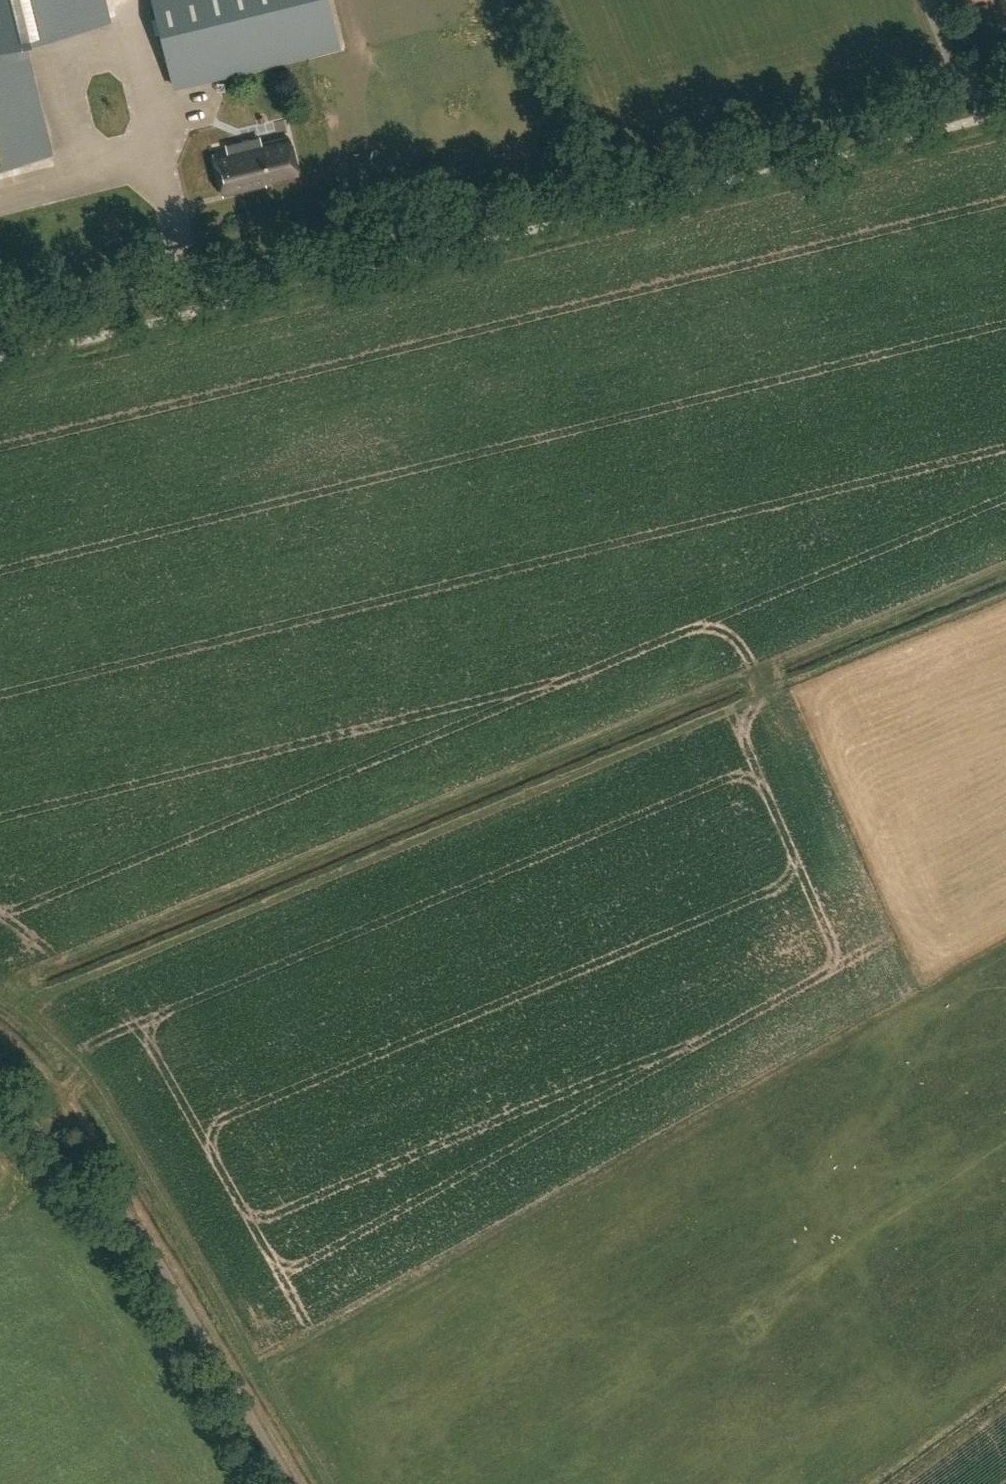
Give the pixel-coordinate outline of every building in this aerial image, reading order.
[(51,153),(23,41),(109,20),(104,0),(0,0),(0,166),(51,153)] [(328,0),(154,0),(175,87),(339,47),(328,0)] [(1004,25),(1005,25),(1005,0),(998,0),(1004,25)] [(296,173),(287,136),(211,155),(221,196),(264,186),(263,181),(296,173)]
